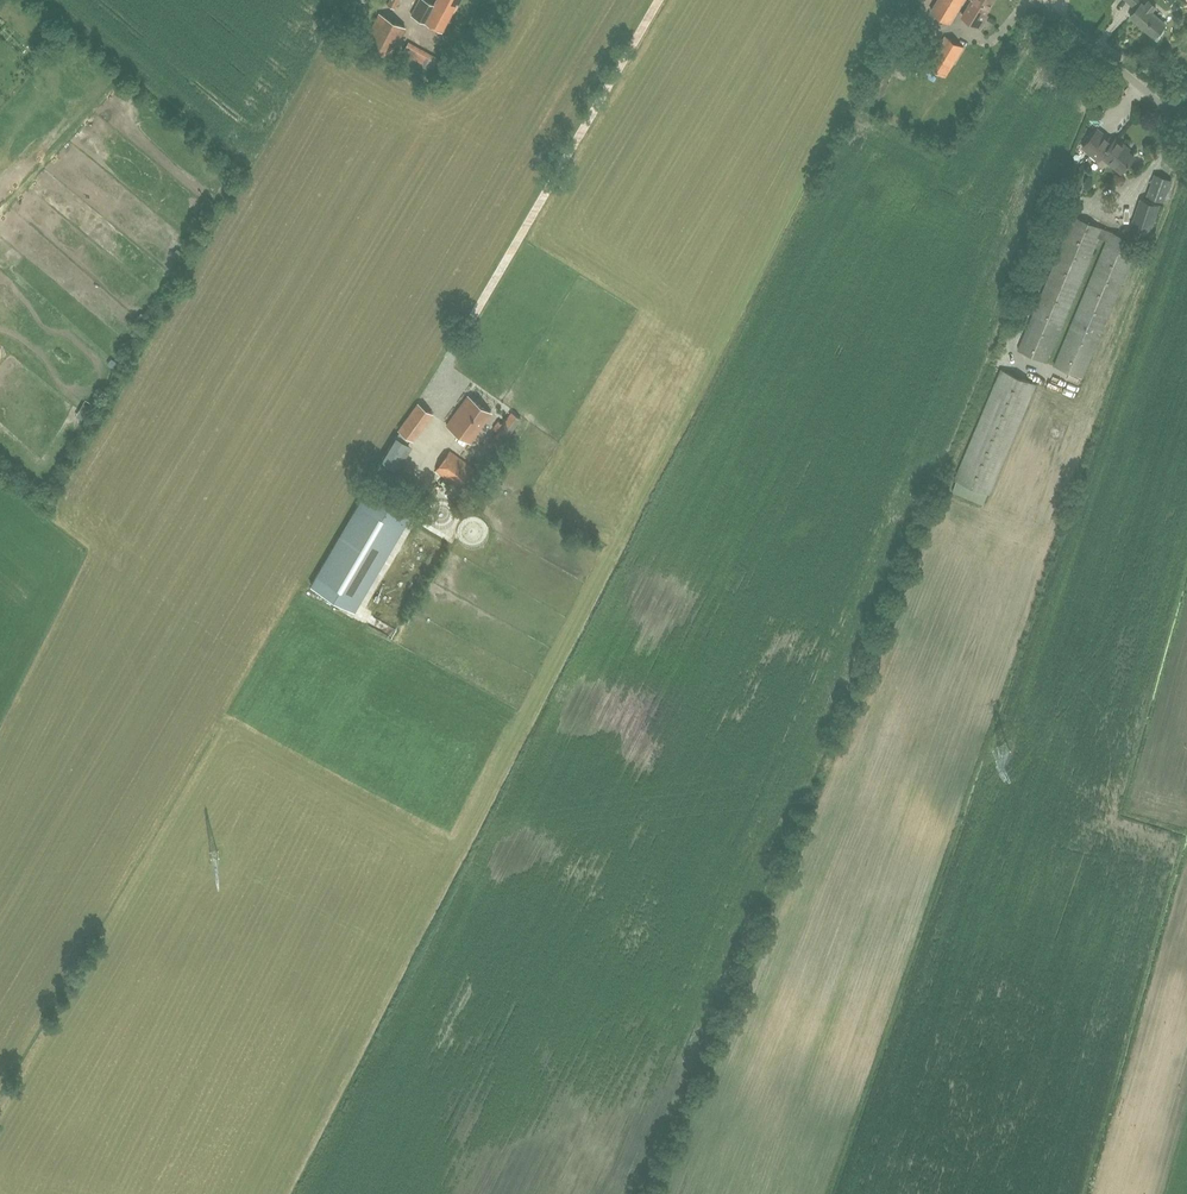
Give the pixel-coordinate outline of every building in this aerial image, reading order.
[(399,0),(389,0),(387,5),(395,9),(399,0)] [(460,0),(436,0),(433,4),(425,0),(419,0),(411,15),(442,31),(457,3),(458,4),(460,0)] [(931,11),(950,23),(964,0),(938,0),(931,11)] [(969,4),(961,17),(978,28),(995,0),(971,0),(969,4)] [(1154,38),(1166,24),(1152,12),(1156,7),(1149,1),(1145,6),(1142,4),(1130,17),(1154,38)] [(390,57),(405,28),(379,14),(364,43),(390,57)] [(946,77),(963,47),(945,36),(928,65),(946,77)] [(410,56),(416,46),(409,42),(403,52),(410,56)] [(434,69),(440,59),(432,54),(426,64),(434,69)] [(1104,152),(1112,143),(1108,140),(1109,139),(1097,129),(1095,132),(1093,131),(1090,135),(1090,138),(1083,147),(1094,157),(1099,151),(1100,153),(1102,151),(1104,152)] [(1099,151),(1094,157),(1098,160),(1101,156),(1121,173),(1135,157),(1122,147),(1124,145),(1116,138),(1112,143),(1104,152),(1102,151),(1100,153),(1099,151)] [(1150,196),(1164,201),(1172,181),(1158,176),(1150,196)] [(1148,239),(1159,205),(1141,199),(1130,233),(1148,239)] [(1082,378),(1097,342),(1139,243),(1075,217),(1018,351),(1046,362),(1098,237),(1107,241),(1070,330),(1055,366),(1082,378)] [(1001,370),(950,492),(985,506),(1036,385),(1001,370)] [(469,441),(490,412),(468,397),(447,425),(469,441)] [(412,440),(431,414),(418,404),(399,431),(412,440)] [(507,439),(521,419),(511,412),(503,424),(498,420),(493,428),(507,439)] [(426,474),(439,454),(422,444),(410,465),(426,474)] [(461,489),(475,469),(450,451),(436,470),(461,489)] [(311,586),(353,611),(414,507),(372,483),(311,586)] [(382,620),(394,612),(385,599),(373,608),(382,620)] [(397,621),(383,621),(383,635),(397,635),(397,621)] [(222,853),(213,853),(214,861),(222,860),(222,853)]
